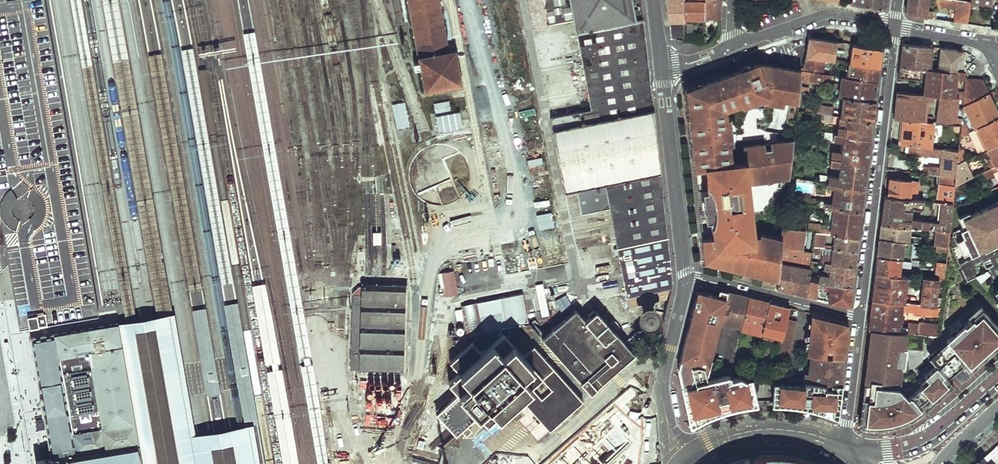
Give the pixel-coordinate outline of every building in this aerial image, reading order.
[(84,247),(45,0),(38,0),(36,0),(17,4),(16,0),(0,0),(0,174),(11,244),(13,259),(84,247)] [(440,0),(409,0),(427,95),(459,89),(451,50),(450,50),(440,0)] [(534,27),(572,20),(574,20),(591,110),(554,117),(567,191),(576,189),(581,212),(609,207),(625,298),(626,298),(628,309),(636,307),(669,301),(674,285),(641,0),(529,0),(534,27)] [(670,35),(674,38),(684,40),(685,17),(685,1),(685,0),(666,0),(670,35)] [(852,0),(851,4),(886,10),(888,0),(854,0),(852,0)] [(943,20),(943,18),(942,16),(935,15),(935,12),(927,10),(927,6),(935,7),(958,10),(958,14),(956,14),(954,22),(967,24),(969,4),(969,3),(959,0),(957,0),(907,0),(907,4),(905,14),(943,20)] [(685,1),(685,17),(704,18),(704,2),(685,1)] [(704,2),(704,18),(719,20),(720,4),(704,2)] [(806,48),(804,58),(833,62),(835,43),(808,38),(806,48)] [(927,68),(929,46),(902,43),(901,55),(900,65),(923,68),(927,68)] [(882,50),(853,46),(850,64),(853,64),(879,68),(881,60),(882,50)] [(803,62),(802,70),(821,72),(822,68),(830,68),(831,67),(846,68),(847,64),(833,62),(804,58),(803,62)] [(879,68),(853,64),(851,79),(878,83),(879,76),(879,68)] [(781,69),(757,65),(746,69),(720,79),(692,88),(687,94),(696,169),(708,168),(709,180),(706,181),(707,190),(703,190),(704,197),(708,201),(709,209),(706,214),(706,219),(711,219),(712,228),(715,228),(716,236),(704,237),(707,260),(778,279),(779,266),(780,260),(781,249),(802,251),(805,230),(803,230),(784,228),(782,227),(781,241),(759,235),(759,238),(753,238),(746,179),(750,179),(790,175),(793,143),(743,149),(744,164),(729,166),(728,152),(726,138),(733,138),(730,113),(762,101),(783,104),(785,98),(798,100),(799,93),(799,87),(801,76),(801,73),(781,69)] [(900,65),(898,75),(922,78),(923,68),(900,65)] [(958,72),(927,68),(925,93),(933,94),(939,94),(955,96),(956,90),(957,78),(958,72)] [(960,80),(967,81),(968,76),(968,73),(958,72),(957,78),(961,79),(960,80)] [(803,82),(830,86),(831,77),(801,73),(801,76),(803,76),(803,82)] [(982,78),(968,76),(967,81),(966,91),(965,97),(965,103),(988,92),(989,92),(982,78)] [(878,83),(851,79),(842,78),(840,97),(846,98),(875,102),(877,93),(878,83)] [(904,118),(923,120),(926,99),(932,99),(933,94),(925,93),(897,90),(895,103),(893,117),(904,118)] [(988,92),(965,103),(964,110),(973,128),(974,127),(997,116),(997,113),(988,92)] [(936,121),(956,123),(959,97),(955,96),(939,94),(936,121)] [(875,102),(846,98),(844,117),(873,121),(874,112),(875,102)] [(396,130),(409,127),(405,103),(392,105),(396,130)] [(817,113),(836,116),(836,113),(831,112),(831,109),(817,107),(817,113)] [(839,116),(834,133),(871,139),(872,130),(873,121),(844,117),(839,116)] [(997,144),(997,116),(974,127),(984,150),(986,149),(997,144)] [(920,146),(932,148),(935,121),(923,120),(904,118),(902,144),(920,146)] [(973,128),(967,130),(977,154),(984,150),(974,127),(973,128)] [(840,152),(832,151),(830,165),(839,167),(838,178),(828,177),(828,183),(865,188),(866,176),(869,152),(871,139),(834,133),(833,138),(842,140),(840,152)] [(726,138),(728,152),(735,152),(733,138),(726,138)] [(986,149),(994,165),(997,163),(997,144),(986,149)] [(958,163),(959,151),(932,148),(920,146),(919,154),(943,157),(942,167),(930,166),(923,166),(923,168),(922,173),(941,175),(956,177),(958,163)] [(966,159),(963,149),(960,149),(959,151),(958,163),(964,160),(966,159)] [(971,177),(964,160),(958,163),(956,177),(956,184),(971,177)] [(750,179),(750,183),(789,179),(790,175),(750,179)] [(956,177),(941,175),(938,201),(941,201),(954,203),(956,184),(956,177)] [(888,194),(918,198),(918,194),(917,194),(910,193),(911,182),(890,179),(888,194)] [(865,188),(828,183),(827,182),(827,186),(830,186),(830,189),(837,190),(836,202),(803,197),(802,204),(810,205),(820,206),(834,209),(862,213),(863,201),(865,188)] [(918,183),(911,182),(910,193),(917,194),(918,183)] [(954,203),(941,201),(939,221),(921,219),(921,220),(911,219),(912,206),(922,207),(923,198),(918,198),(888,194),(884,193),(883,208),(881,222),(910,226),(936,230),(950,232),(954,203)] [(980,244),(996,237),(997,240),(997,199),(960,217),(963,225),(958,227),(961,234),(959,235),(968,254),(982,247),(980,244)] [(860,226),(862,213),(834,209),(832,226),(831,229),(820,228),(820,225),(808,224),(807,231),(815,233),(825,234),(834,235),(859,238),(860,226)] [(950,232),(936,230),(935,240),(923,239),(923,237),(910,235),(910,226),(881,222),(880,230),(879,237),(913,241),(949,246),(950,232)] [(859,238),(834,235),(833,245),(824,244),(825,234),(815,233),(813,247),(820,247),(832,249),(857,253),(858,246),(859,238)] [(877,255),(911,259),(913,241),(879,237),(878,246),(877,255)] [(781,249),(780,260),(810,266),(811,262),(812,252),(802,251),(781,249)] [(857,253),(832,249),(831,256),(823,255),(822,256),(822,257),(822,263),(824,263),(856,268),(856,261),(857,253)] [(875,272),(900,275),(902,265),(910,266),(911,259),(877,255),(876,264),(875,272)] [(79,262),(17,272),(24,319),(27,319),(48,316),(87,310),(93,309),(85,261),(79,262)] [(940,279),(945,280),(947,263),(938,262),(936,279),(940,279)] [(856,268),(824,263),(823,269),(829,271),(828,276),(820,275),(819,277),(815,276),(814,283),(853,288),(854,278),(856,268)] [(599,279),(597,264),(585,266),(586,280),(599,279)] [(808,282),(809,271),(779,266),(778,279),(776,289),(792,292),(807,296),(808,282)] [(454,271),(441,273),(445,298),(458,295),(454,271)] [(873,286),(872,299),(905,303),(908,276),(900,275),(875,272),(873,286)] [(936,279),(925,278),(922,306),(936,307),(940,279),(936,279)] [(807,296),(816,299),(817,289),(832,291),(832,303),(851,308),(853,288),(814,283),(808,282),(807,296)] [(361,297),(354,297),(353,355),(360,356),(361,371),(367,371),(381,372),(405,372),(407,288),(384,287),(369,287),(362,286),(361,297)] [(718,296),(697,291),(678,368),(691,425),(700,420),(710,416),(719,412),(729,409),(739,407),(749,405),(757,404),(750,378),(745,379),(738,375),(731,377),(730,374),(728,374),(728,373),(713,377),(711,369),(708,370),(708,364),(712,351),(708,349),(711,338),(716,339),(720,322),(728,292),(720,290),(718,296)] [(740,328),(741,323),(748,297),(734,294),(728,292),(720,322),(740,328)] [(523,294),(462,305),(467,336),(528,325),(523,294)] [(748,297),(741,323),(762,328),(768,303),(763,301),(748,297)] [(939,336),(939,329),(906,325),(905,327),(899,326),(901,311),(941,316),(942,308),(936,307),(922,306),(905,303),(872,299),(870,314),(868,328),(871,328),(906,333),(939,336)] [(768,303),(762,328),(760,334),(759,338),(779,343),(786,320),(789,308),(778,305),(768,303)] [(981,308),(945,340),(949,344),(938,353),(950,366),(960,356),(970,368),(997,343),(997,327),(981,308)] [(535,441),(634,361),(599,317),(600,312),(594,317),(590,312),(586,315),(567,309),(561,315),(570,317),(520,358),(508,342),(499,340),(481,355),(472,343),(446,364),(455,374),(452,385),(446,390),(453,399),(436,412),(435,416),(454,439),(463,432),(484,457),(492,450),(484,440),(514,415),(535,441)] [(653,318),(663,318),(663,312),(649,311),(648,321),(646,320),(645,326),(653,327),(653,318)] [(252,424),(194,434),(173,313),(117,322),(127,387),(129,397),(136,442),(140,463),(259,463),(252,424)] [(844,358),(848,323),(812,314),(806,354),(811,354),(844,358)] [(26,330),(34,328),(32,319),(24,320),(26,330)] [(117,320),(59,329),(55,329),(29,334),(36,376),(39,395),(41,406),(41,411),(49,455),(34,458),(35,463),(140,463),(136,442),(129,397),(127,387),(117,322),(117,320)] [(786,356),(795,323),(786,320),(779,343),(777,354),(786,356)] [(741,323),(740,328),(740,329),(760,334),(762,328),(741,323)] [(910,388),(899,387),(906,333),(871,328),(859,426),(868,427),(876,428),(885,427),(893,425),(902,423),(909,420),(916,416),(922,412),(954,383),(948,376),(937,363),(910,388)] [(841,382),(844,358),(811,354),(810,372),(805,372),(804,375),(804,379),(820,381),(841,382)] [(801,383),(773,381),(772,403),(774,403),(783,403),(793,404),(802,405),(811,407),(820,410),(829,413),(837,416),(841,382),(820,381),(804,379),(801,379),(801,383)] [(426,445),(422,459),(439,463),(441,463),(445,451),(426,445)]
